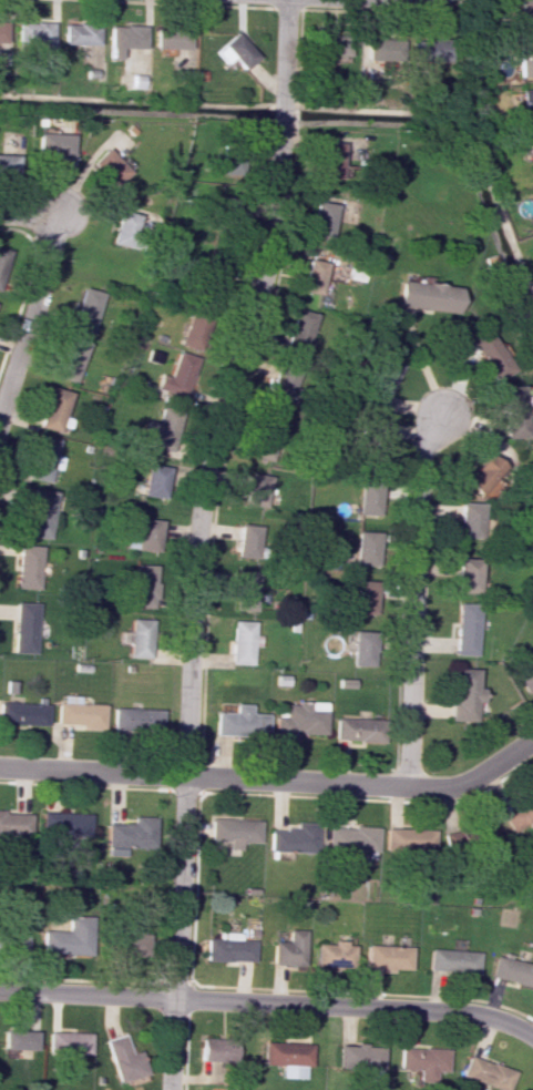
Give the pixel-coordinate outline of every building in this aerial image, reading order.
[(532,23),(532,0),(516,0),(516,23),(532,23)] [(49,43),(50,23),(16,22),(16,42),(49,43)] [(61,44),(95,45),(96,25),(61,24),(61,44)] [(107,25),(106,59),(118,59),(118,48),(142,49),(143,26),(107,25)] [(187,29),(153,27),(152,48),(187,49),(187,29)] [(241,70),(256,56),(234,32),(212,52),(223,64),(230,57),(241,70)] [(347,56),(347,34),(318,34),(318,79),(331,79),(331,56),(347,56)] [(410,61),(446,62),(447,40),(411,38),(410,61)] [(532,76),(532,42),(517,42),(518,77),(532,76)] [(532,124),(532,89),(520,89),(521,124),(532,124)] [(68,133),(35,133),(34,155),(68,156),(68,133)] [(340,178),(341,142),(317,141),(315,178),(340,178)] [(113,187),(128,171),(103,148),(88,163),(113,187)] [(15,175),(15,155),(0,155),(0,175),(15,175)] [(217,174),(230,174),(229,161),(217,162),(217,174)] [(336,204),(315,201),(310,235),(331,238),(336,204)] [(118,205),(108,243),(135,250),(142,223),(153,226),(156,214),(118,205)] [(326,263),(307,259),(300,291),(319,295),(326,263)] [(396,308),(457,311),(458,285),(398,282),(396,308)] [(92,332),(100,291),(79,288),(72,329),(92,332)] [(282,345),(302,353),(318,317),(298,308),(282,345)] [(207,321),(190,314),(178,343),(195,350),(207,321)] [(511,371),(484,326),(465,337),(491,383),(511,371)] [(73,383),(86,343),(66,336),(53,377),(73,383)] [(168,377),(159,374),(155,389),(187,398),(199,358),(175,351),(168,377)] [(301,367),(276,362),(269,397),(295,402),(301,367)] [(523,438),(521,385),(499,386),(500,438),(523,438)] [(58,432),(69,392),(49,386),(38,427),(58,432)] [(251,457),(274,462),(284,415),(262,410),(251,457)] [(382,420),(361,421),(362,463),(383,463),(382,420)] [(53,456),(56,440),(34,436),(26,478),(48,482),(51,467),(58,468),(60,457),(53,456)] [(462,480),(480,496),(505,470),(487,453),(462,480)] [(166,467),(144,465),(141,496),(163,498),(166,467)] [(266,507),(269,475),(245,473),(242,505),(266,507)] [(358,516),(380,517),(381,482),(359,482),(358,516)] [(50,538),(53,490),(24,489),(23,512),(27,512),(25,537),(50,538)] [(480,538),(482,503),(458,503),(457,537),(480,538)] [(159,519),(137,519),(136,550),(157,551),(159,519)] [(237,557),(260,558),(261,526),(238,525),(237,557)] [(379,532),(356,531),(355,565),(378,565),(379,532)] [(17,589),(40,589),(41,546),(18,545),(17,589)] [(478,593),(479,558),(456,558),(455,593),(478,593)] [(156,565),(134,564),(133,607),(155,608),(156,565)] [(233,610),(256,611),(257,571),(234,571),(233,610)] [(355,593),(348,593),(349,615),(377,614),(376,580),(355,581),(355,593)] [(36,653),(37,603),(15,602),(14,652),(36,653)] [(475,655),(477,604),(456,603),(454,655),(475,655)] [(120,631),(119,643),(130,643),(130,657),(151,658),(152,619),(131,618),(131,632),(120,631)] [(231,664),(253,664),(254,621),(232,620),(231,664)] [(375,666),(375,631),(352,631),(352,666),(375,666)] [(513,673),(526,694),(532,690),(532,660),(513,673)] [(451,721),(475,721),(475,713),(481,713),(481,692),(475,692),(476,669),(452,668),(451,721)] [(326,733),(325,702),(283,703),(284,716),(273,716),(274,738),(294,737),(294,734),(326,733)] [(46,725),(46,704),(0,703),(0,724),(46,725)] [(214,734),(267,736),(268,714),(250,714),(250,705),(234,704),(234,713),(215,712),(214,734)] [(161,709),(112,708),(112,733),(161,734),(161,709)] [(334,740),(382,742),(383,719),(335,718),(334,740)] [(499,812),(512,831),(532,817),(532,791),(499,812)] [(0,811),(0,836),(30,836),(30,812),(0,811)] [(89,837),(90,813),(41,812),(40,839),(72,840),(72,836),(89,837)] [(155,816),(132,816),(132,824),(106,823),(105,855),(125,855),(125,847),(154,848),(155,816)] [(208,840),(227,841),(227,849),(240,849),(240,842),(259,842),(260,820),(209,818),(208,840)] [(294,829),(269,828),(268,851),(314,853),(316,823),(295,822),(294,829)] [(326,826),(325,853),(358,854),(358,851),(377,852),(377,828),(326,826)] [(434,829),(385,828),(384,851),(433,852),(434,829)] [(454,834),(444,835),(445,847),(455,847),(454,834)] [(91,954),(91,916),(67,916),(67,930),(42,930),(41,953),(91,954)] [(26,928),(5,927),(4,950),(25,952),(26,928)] [(304,930),(287,930),(287,942),(272,941),(271,964),(303,965),(304,930)] [(205,938),(205,961),(254,962),(255,940),(240,940),(240,933),(224,932),(224,938),(205,938)] [(146,933),(120,933),(119,956),(145,956),(146,933)] [(353,942),(332,942),(332,944),(314,944),(313,966),(352,967),(353,942)] [(409,946),(365,945),(364,969),(408,970),(409,946)] [(478,951),(429,949),(428,971),(477,973),(478,951)] [(494,956),(489,977),(532,988),(532,965),(494,956)] [(34,1049),(35,1031),(2,1030),(2,1049),(34,1049)] [(48,1053),(88,1054),(89,1033),(48,1032),(48,1053)] [(128,1053),(125,1035),(106,1039),(114,1081),(145,1075),(140,1050),(128,1053)] [(236,1039),(201,1038),(200,1060),(235,1061),(236,1039)] [(310,1067),(311,1044),(263,1042),(262,1064),(281,1065),(280,1078),(304,1078),(304,1067),(310,1067)] [(337,1068),(381,1070),(381,1046),(337,1045),(337,1068)] [(447,1073),(448,1049),(399,1047),(398,1069),(418,1070),(417,1082),(435,1083),(436,1072),(447,1073)] [(468,1055),(460,1076),(499,1089),(507,1089),(514,1071),(468,1055)]
